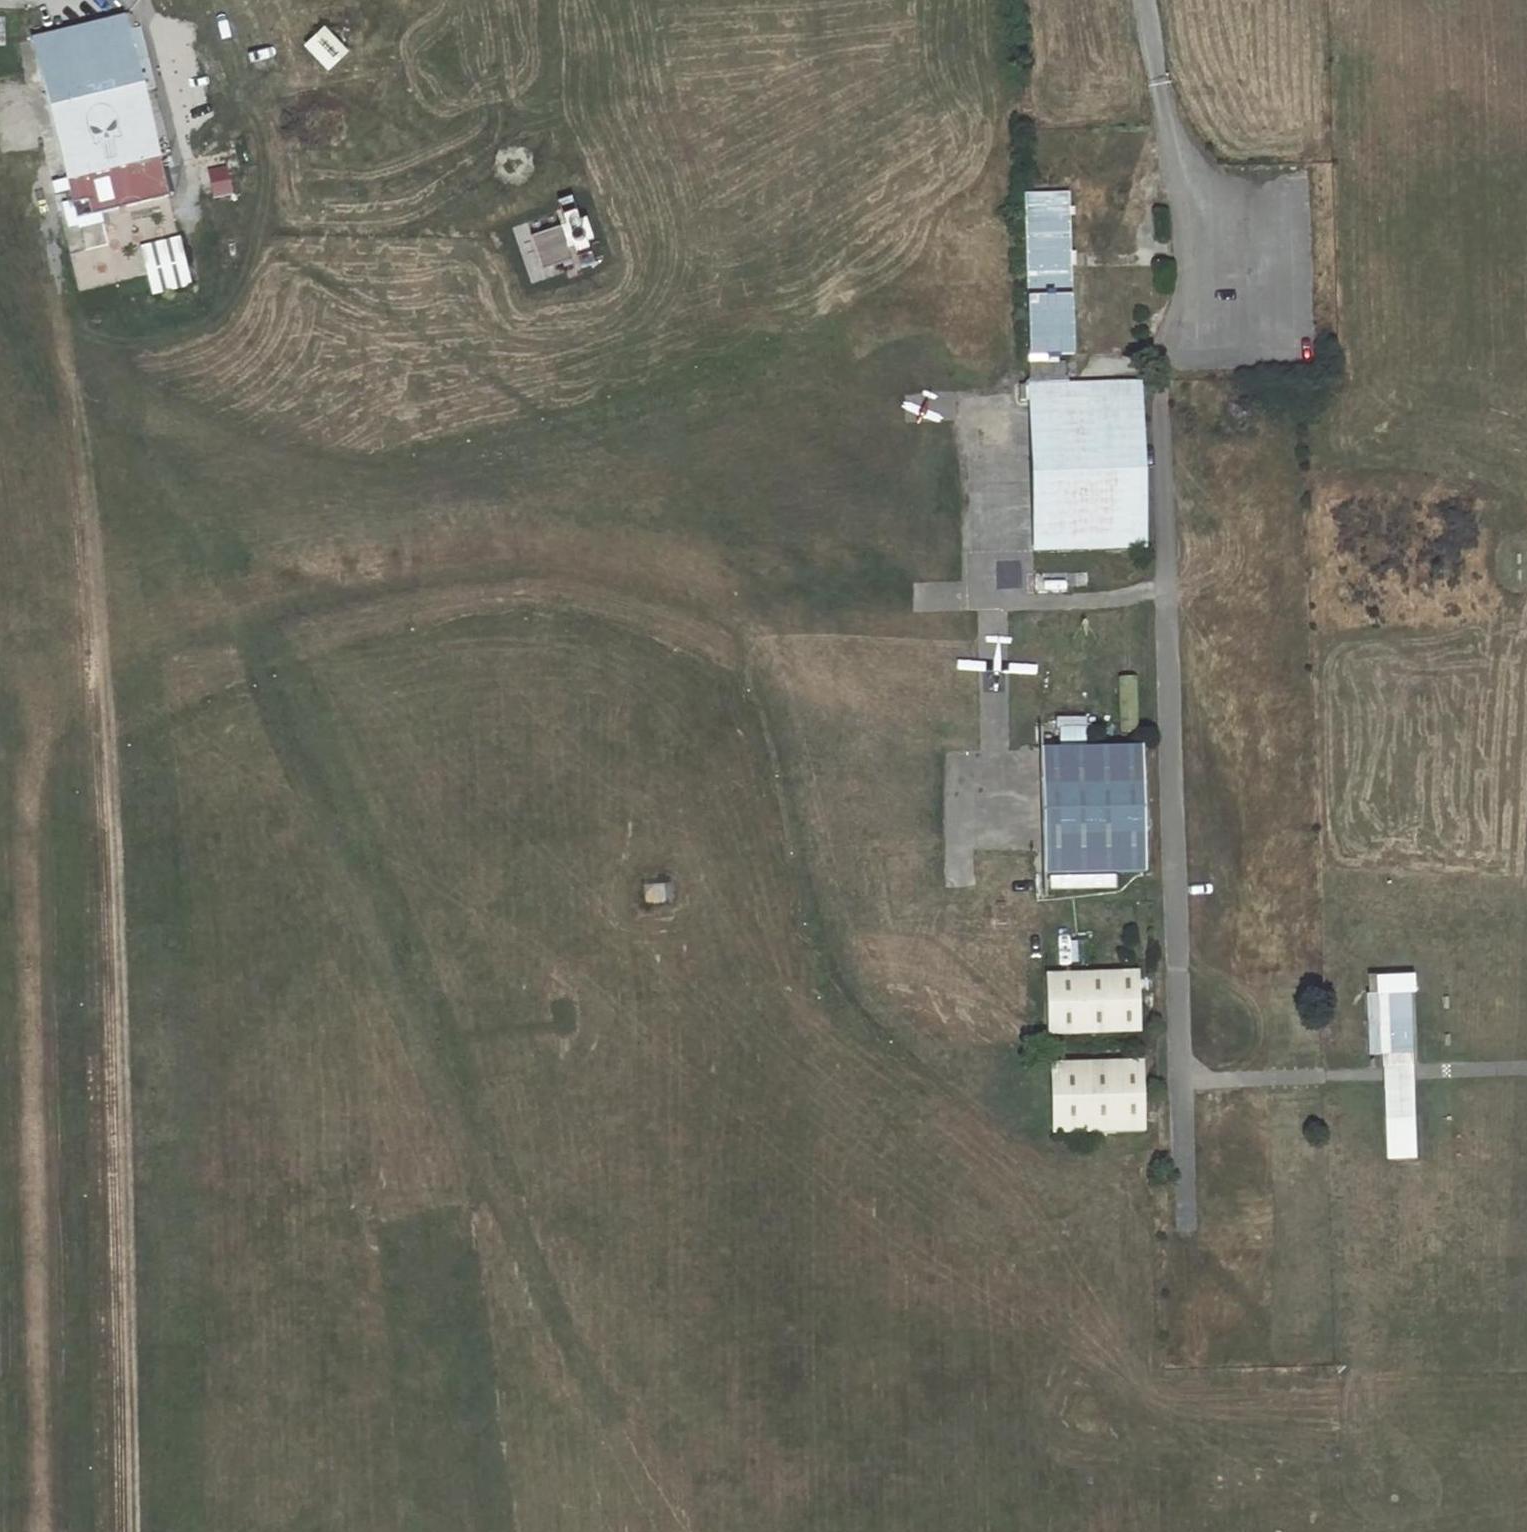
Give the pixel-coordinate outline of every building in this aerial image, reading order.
[(30,42),(75,216),(168,191),(123,18),(79,29),(30,42)] [(346,50),(321,24),(301,44),(325,69),(346,50)] [(232,195),(225,166),(205,171),(211,200),(232,195)] [(1141,383),(1067,385),(1066,375),(1066,367),(1048,368),(1048,360),(1074,360),(1071,258),(1069,198),(1025,199),(1031,391),(1021,408),(1031,408),(1035,551),(1145,548),(1141,383)] [(1145,870),(1150,870),(1147,746),(1041,749),(1044,850),(1045,872),(1145,870)] [(1139,969),(1047,973),(1049,1034),(1141,1030),(1139,969)] [(1421,971),(1369,972),(1370,1055),(1385,1055),(1385,1072),(1387,1163),(1424,1162),(1423,1073),(1421,971)] [(1143,1061),(1050,1064),(1052,1133),(1145,1130),(1143,1061)]
